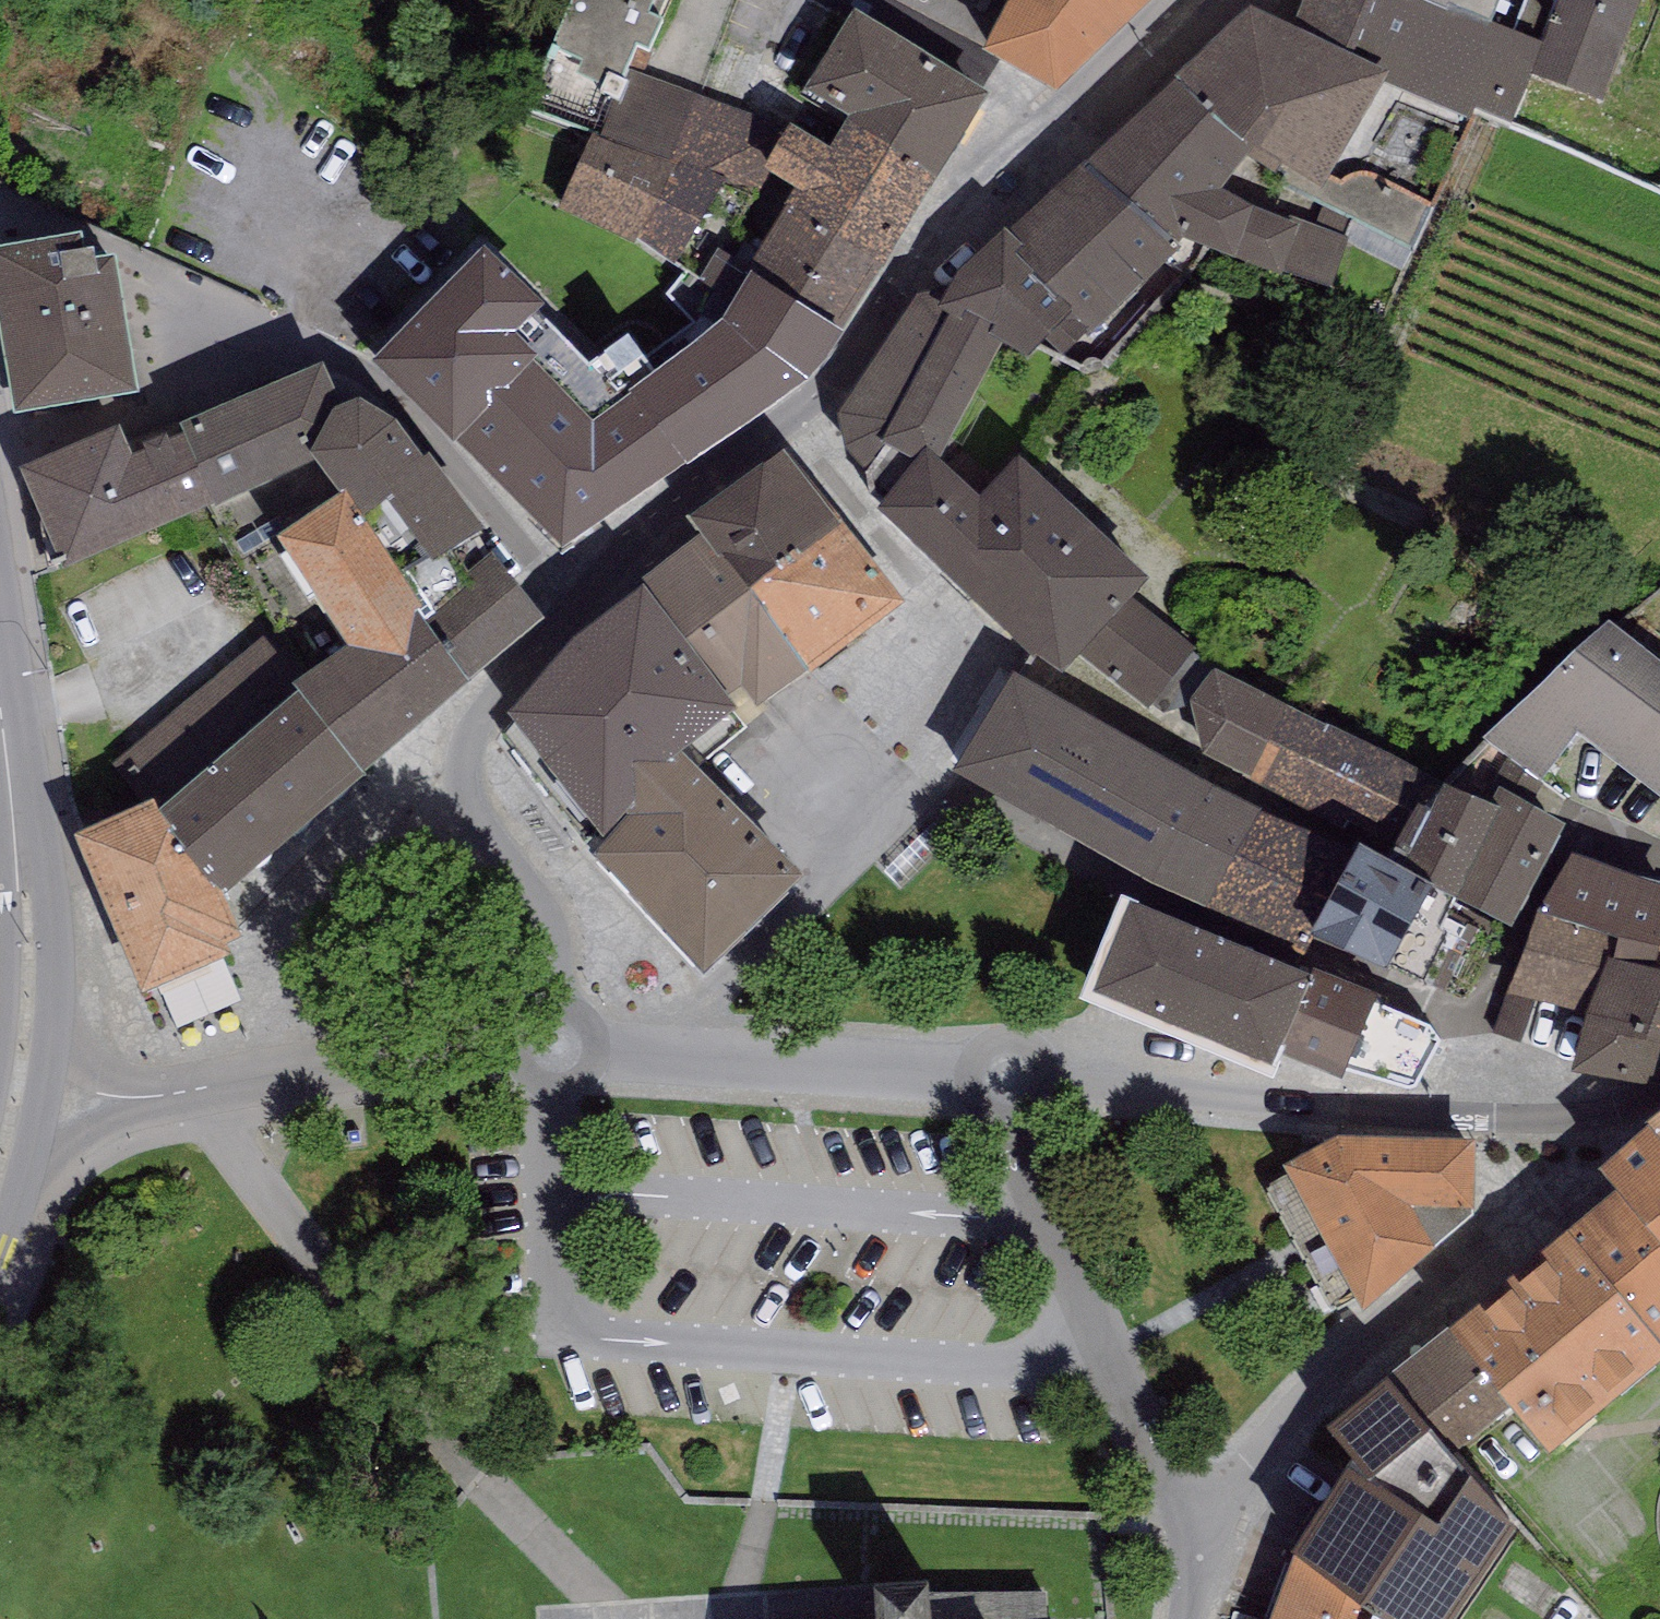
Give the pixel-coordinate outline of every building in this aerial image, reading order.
[(529,112),(594,139),(599,141),(627,73),(636,52),(649,57),(661,27),(647,22),(656,0),(575,0),(529,112)] [(982,62),(1055,104),(1164,0),(1016,0),(982,62)] [(1286,34),(1388,83),(1385,90),(1469,125),(1474,114),(1511,130),(1531,81),(1543,53),(1490,31),(1451,15),(1449,19),(1401,0),(1303,0),(1286,34)] [(1449,19),(1451,15),(1490,31),(1499,10),(1474,0),(1401,0),(1449,19)] [(1543,53),(1531,81),(1604,110),(1644,0),(1563,0),(1543,53)] [(1286,34),(1249,16),(1174,88),(1249,163),(1254,159),(1321,201),(1334,179),(1385,90),(1388,83),(1286,34)] [(805,98),(848,125),(941,181),(989,102),(853,19),(805,98)] [(761,121),(627,73),(599,141),(594,139),(559,214),(636,246),(674,269),(722,191),(746,199),(763,177),(770,165),(761,121)] [(1249,163),(1174,88),(1089,170),(1172,256),(1181,247),(1235,267),(1238,263),(1330,298),(1348,242),(1255,210),(1252,217),(1220,200),(1249,163)] [(842,343),(941,181),(848,125),(830,156),(790,132),(770,165),(763,177),(796,197),(743,284),(749,287),(842,343)] [(1089,170),(1087,168),(1007,244),(1021,259),(1016,263),(1072,322),(1069,325),(1087,344),(1176,260),(1172,256),(1089,170)] [(1334,179),(1321,201),(1414,249),(1433,208),(1376,177),(1367,173),(1362,173),(1353,175),(1348,177),(1339,183),(1334,179)] [(14,426),(139,404),(115,269),(94,272),(93,261),(79,264),(76,243),(0,256),(0,346),(14,426)] [(1021,259),(1007,244),(958,283),(951,294),(917,301),(837,421),(842,452),(866,480),(870,502),(882,513),(929,462),(938,471),(1001,353),(1028,367),(1046,349),(1065,366),(1087,344),(1069,325),(1072,322),(1016,263),(1021,259)] [(484,260),(371,373),(453,458),(458,452),(535,373),(564,348),(538,324),(542,318),(484,260)] [(845,345),(842,343),(749,287),(723,332),(630,403),(601,367),(589,378),(564,348),(535,373),(458,452),(561,559),(684,475),(687,479),(809,393),(845,345)] [(120,435),(21,479),(56,559),(63,555),(69,573),(212,511),(215,518),(313,471),(310,466),(334,425),(345,419),(323,374),(179,434),(184,445),(134,467),(120,435)] [(479,544),(485,540),(429,466),(423,471),(399,438),(358,413),(345,419),(334,425),(310,466),(313,471),(340,509),(346,505),(401,587),(406,584),(427,569),(433,578),(479,544)] [(781,458),(687,527),(702,547),(719,570),(725,565),(808,679),(811,683),(904,615),(831,515),(826,519),(781,458)] [(882,513),(878,517),(1059,686),(1063,681),(1133,606),(1151,588),(1020,465),(979,509),(938,471),(929,462),(882,513)] [(293,701),(362,788),(470,697),(465,691),(423,635),(436,625),(406,584),(401,587),(346,505),(340,509),(277,552),(350,662),(291,697),(293,701)] [(545,633),(479,544),(433,578),(427,569),(406,584),(436,625),(423,635),(465,691),(545,633)] [(719,570),(702,547),(639,592),(645,601),(735,724),(740,731),(768,711),(766,709),(808,679),(725,565),(719,570)] [(683,766),(735,724),(645,601),(573,653),(505,729),(604,855),(632,828),(626,822),(683,766)] [(1195,655),(1133,606),(1063,681),(1137,730),(1195,655)] [(1608,630),(1483,744),(1540,790),(1575,742),(1659,805),(1659,670),(1608,630)] [(1400,766),(1212,676),(1162,767),(1258,820),(1360,860),(1400,766)] [(1011,684),(956,782),(1107,865),(1111,856),(1214,902),(1218,893),(1258,820),(1162,767),(1011,684)] [(362,788),(293,701),(159,824),(205,892),(226,903),(362,788)] [(804,889),(683,766),(626,822),(632,828),(604,855),(591,868),(705,985),(804,889)] [(1417,814),(1385,874),(1448,908),(1457,909),(1510,936),(1567,832),(1502,796),(1492,817),(1443,796),(1417,814)] [(159,824),(153,810),(74,844),(141,1004),(232,968),(227,955),(243,948),(226,903),(205,892),(159,824)] [(1360,860),(1258,820),(1218,893),(1305,929),(1319,934),(1360,860)] [(1385,874),(1360,860),(1319,934),(1305,929),(1296,946),(1399,992),(1448,908),(1385,874)] [(1572,862),(1539,915),(1506,1000),(1587,1020),(1569,1082),(1649,1096),(1659,1090),(1659,894),(1572,862)] [(1310,988),(1130,914),(1092,1005),(1272,1079),(1280,1061),(1310,988)] [(1313,979),(1310,988),(1280,1061),(1343,1086),(1376,1005),(1313,979)] [(1449,1036),(1376,1005),(1343,1086),(1412,1108),(1449,1036)] [(1648,1139),(1659,1153),(1659,1128),(1648,1139)] [(1648,1139),(1597,1182),(1616,1205),(1570,1243),(1659,1354),(1659,1153),(1648,1139)] [(1337,1142),(1282,1173),(1363,1318),(1474,1226),(1474,1149),(1337,1142)] [(1449,1340),(1512,1416),(1550,1465),(1659,1376),(1659,1354),(1570,1243),(1449,1340)] [(1512,1416),(1449,1340),(1445,1336),(1386,1385),(1390,1391),(1454,1465),(1512,1416)] [(1348,1485),(1491,1577),(1514,1543),(1454,1465),(1390,1391),(1327,1443),(1354,1476),(1348,1485)] [(1348,1485),(1292,1569),(1369,1618),(1463,1618),(1491,1577),(1348,1485)] [(1292,1569),(1273,1618),(1369,1618),(1292,1569)] [(994,1612),(931,1616),(928,1576),(872,1580),(873,1598),(875,1618),(995,1618),(994,1612)]
